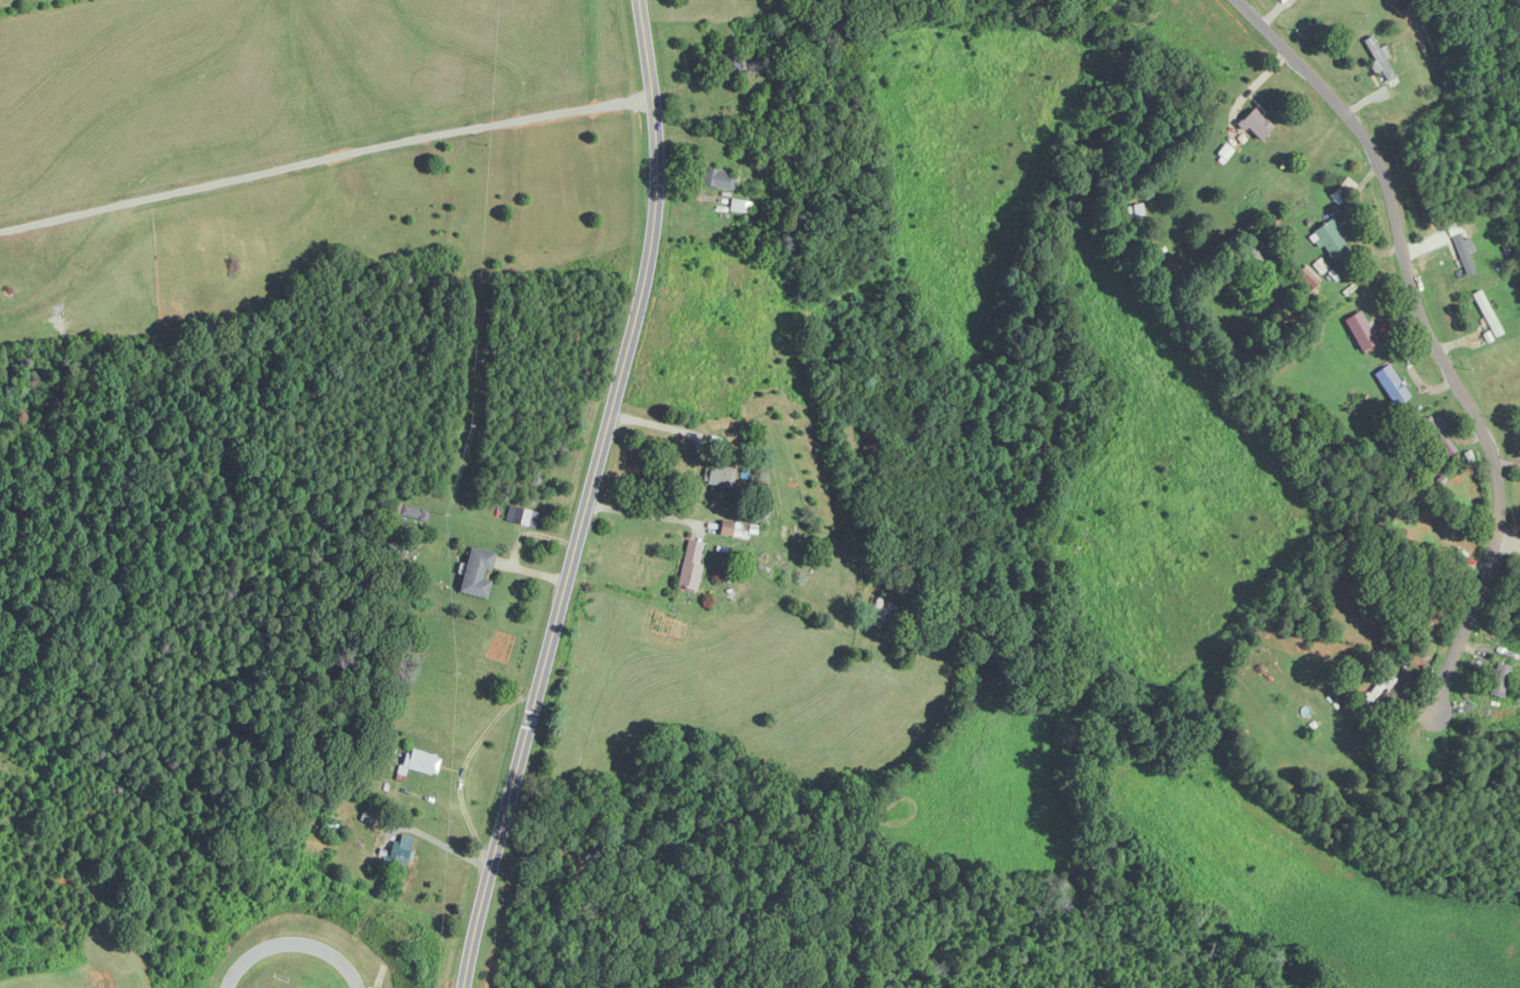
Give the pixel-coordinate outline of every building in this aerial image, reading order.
[(1388,82),(1395,78),(1371,37),(1364,41),(1388,82)] [(1260,142),(1274,127),(1254,108),(1240,122),(1260,142)] [(700,184),(732,190),(735,173),(703,167),(700,184)] [(1130,206),(1130,218),(1143,217),(1142,205),(1130,206)] [(1350,250),(1339,235),(1344,232),(1333,217),(1313,232),(1334,261),(1350,250)] [(1466,275),(1474,272),(1460,233),(1452,236),(1466,275)] [(1253,271),(1264,267),(1255,247),(1245,252),(1253,271)] [(1473,295),(1495,337),(1502,333),(1480,291),(1473,295)] [(1361,351),(1379,342),(1363,310),(1345,319),(1361,351)] [(1396,407),(1411,397),(1388,365),(1374,375),(1396,407)] [(1425,423),(1448,457),(1456,452),(1442,431),(1446,428),(1437,415),(1425,423)] [(734,486),(735,466),(706,464),(704,485),(734,486)] [(758,526),(720,521),(718,534),(756,539),(758,526)] [(693,591),(706,545),(688,540),(675,586),(693,591)] [(460,592),(487,599),(491,581),(488,580),(494,553),(471,548),(460,592)] [(870,617),(899,627),(906,609),(877,598),(870,617)] [(1489,694),(1503,698),(1511,667),(1497,663),(1489,694)] [(1349,676),(1357,684),(1366,674),(1357,666),(1349,676)] [(1360,704),(1368,711),(1396,678),(1387,671),(1360,704)] [(441,760),(409,746),(402,764),(434,778),(441,760)] [(378,809),(367,805),(364,812),(375,816),(378,809)] [(338,834),(339,825),(325,824),(324,832),(338,834)] [(398,843),(391,841),(385,866),(405,871),(414,838),(400,835),(398,843)]
